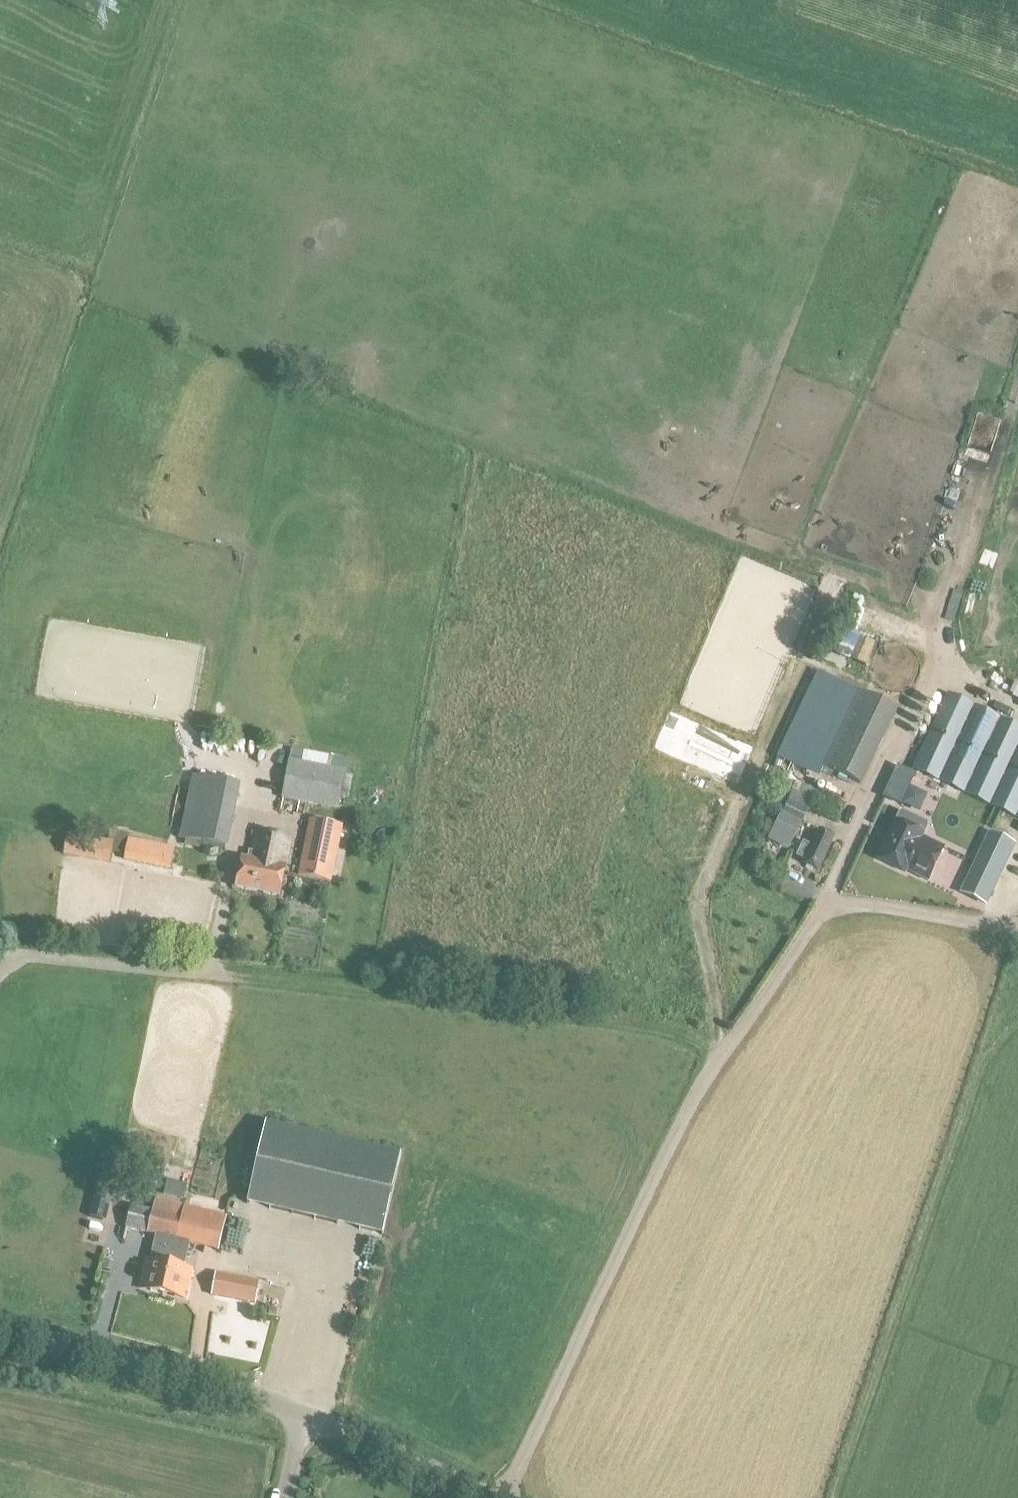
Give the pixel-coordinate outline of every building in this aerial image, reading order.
[(816,764),(853,688),(820,671),(779,755),(812,772),(816,764)] [(898,711),(853,688),(816,764),(862,788),(898,711)] [(933,727),(913,770),(1017,818),(1017,730),(946,697),(933,727)] [(669,712),(654,749),(737,785),(752,748),(669,712)] [(244,750),(261,751),(262,738),(245,737),(244,750)] [(339,810),(346,772),(289,760),(282,800),(339,810)] [(884,807),(910,812),(916,780),(891,775),(884,807)] [(240,787),(192,777),(179,839),(227,849),(240,787)] [(914,798),(927,803),(933,790),(919,784),(914,798)] [(799,794),(794,791),(789,802),(808,811),(810,812),(815,801),(819,792),(803,785),(799,794)] [(782,788),(779,795),(785,798),(789,791),(782,788)] [(808,811),(789,802),(783,813),(802,822),(802,823),(808,811)] [(919,821),(901,812),(878,861),(905,874),(907,871),(928,881),(944,848),(923,838),(926,830),(917,825),(919,821)] [(783,813),(782,813),(769,840),(789,850),(802,822),(783,813)] [(298,877),(332,883),(343,827),(310,820),(298,877)] [(110,831),(108,841),(115,842),(113,853),(125,856),(128,839),(129,839),(130,835),(110,831)] [(834,838),(820,831),(812,847),(804,843),(797,856),(806,860),(803,865),(818,872),(834,838)] [(113,853),(115,842),(108,841),(67,833),(63,856),(110,865),(113,853)] [(991,834),(963,893),(987,905),(1015,846),(991,834)] [(243,860),(237,889),(280,897),(286,868),(283,867),(289,841),(258,835),(253,862),(243,860)] [(171,871),(175,849),(129,839),(128,839),(125,856),(124,862),(171,871)] [(266,1123),(248,1203),(384,1234),(402,1153),(266,1123)] [(99,1180),(90,1218),(107,1222),(116,1184),(99,1180)] [(165,1287),(185,1206),(157,1199),(154,1211),(128,1205),(124,1228),(153,1236),(149,1259),(147,1258),(140,1289),(163,1294),(165,1287)] [(165,1287),(163,1294),(186,1300),(193,1269),(184,1267),(189,1243),(219,1250),(227,1216),(185,1206),(165,1287)] [(105,1260),(103,1270),(111,1272),(113,1262),(105,1260)] [(226,1275),(222,1298),(258,1305),(261,1282),(226,1275)]
